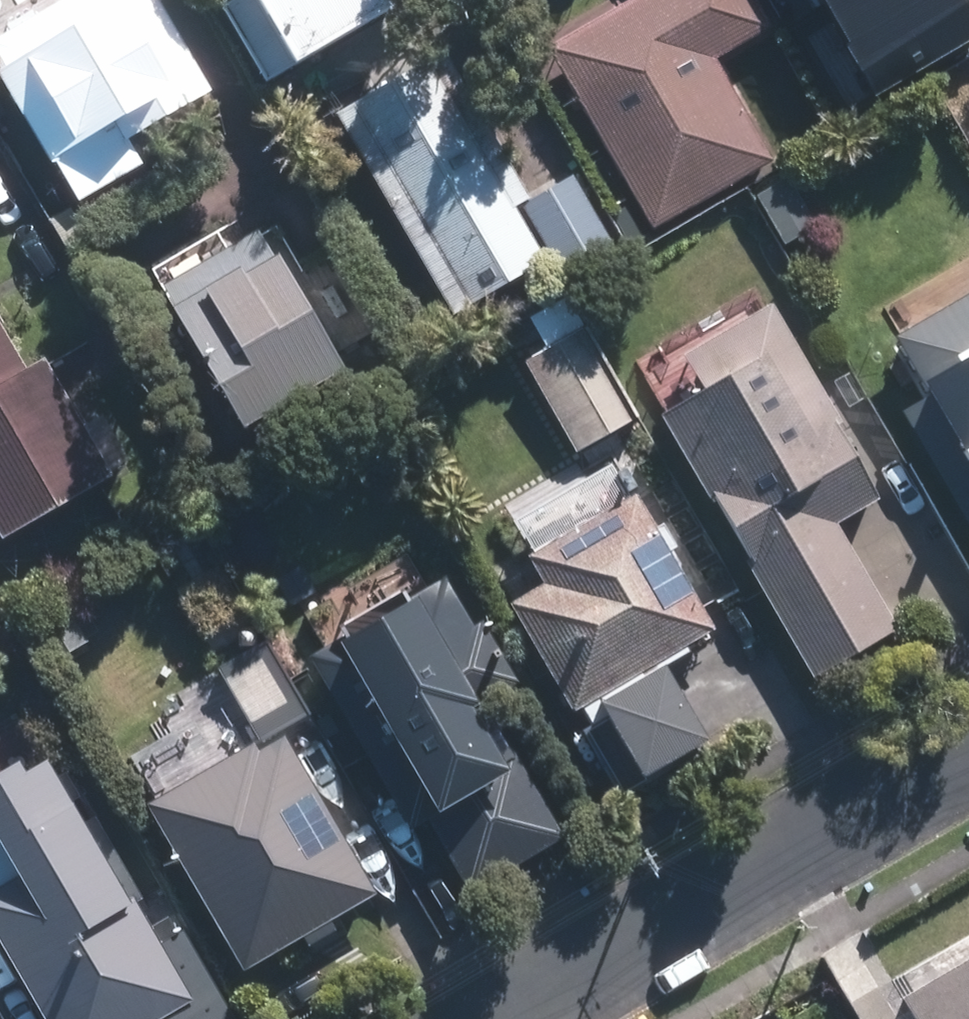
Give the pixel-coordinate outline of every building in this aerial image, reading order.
[(158,0),(66,0),(58,4),(63,13),(43,25),(54,46),(0,77),(0,90),(55,186),(61,183),(74,206),(128,174),(113,150),(213,93),(158,0)] [(221,6),(267,85),(394,10),(388,0),(231,0),(221,6)] [(642,231),(768,161),(711,59),(766,28),(750,0),(635,0),(541,53),(642,231)] [(874,90),(968,41),(968,0),(820,0),(874,90)] [(446,318),(536,266),(506,213),(523,203),(437,56),(329,118),(446,318)] [(606,248),(565,181),(515,211),(556,278),(606,248)] [(811,230),(783,182),(749,202),(776,250),(811,230)] [(171,303),(243,425),(342,366),(330,347),(259,227),(162,284),(173,302),(171,303)] [(572,300),(584,323),(602,311),(590,290),(572,300)] [(886,345),(909,383),(901,388),(968,502),(968,296),(886,345)] [(584,323),(572,300),(546,315),(560,337),(523,359),(577,450),(638,414),(584,323)] [(869,507),(760,309),(663,361),(684,398),(648,418),(794,683),(887,633),(830,528),(869,507)] [(112,476),(43,355),(27,363),(0,316),(0,540),(112,476)] [(500,607),(562,715),(707,632),(629,497),(516,562),(531,589),(500,607)] [(326,672),(415,829),(431,819),(470,888),(563,833),(486,697),(522,677),(489,617),(429,652),(412,622),(326,672)] [(311,712),(267,637),(220,664),(264,739),(311,712)] [(581,713),(620,784),(687,747),(647,676),(581,713)] [(47,1018),(155,1018),(195,996),(51,753),(0,783),(0,835),(24,874),(0,888),(0,940),(47,1018)] [(376,890),(304,768),(172,844),(243,966),(376,890)] [(891,1002),(900,1018),(968,1018),(968,961),(891,1002)]
